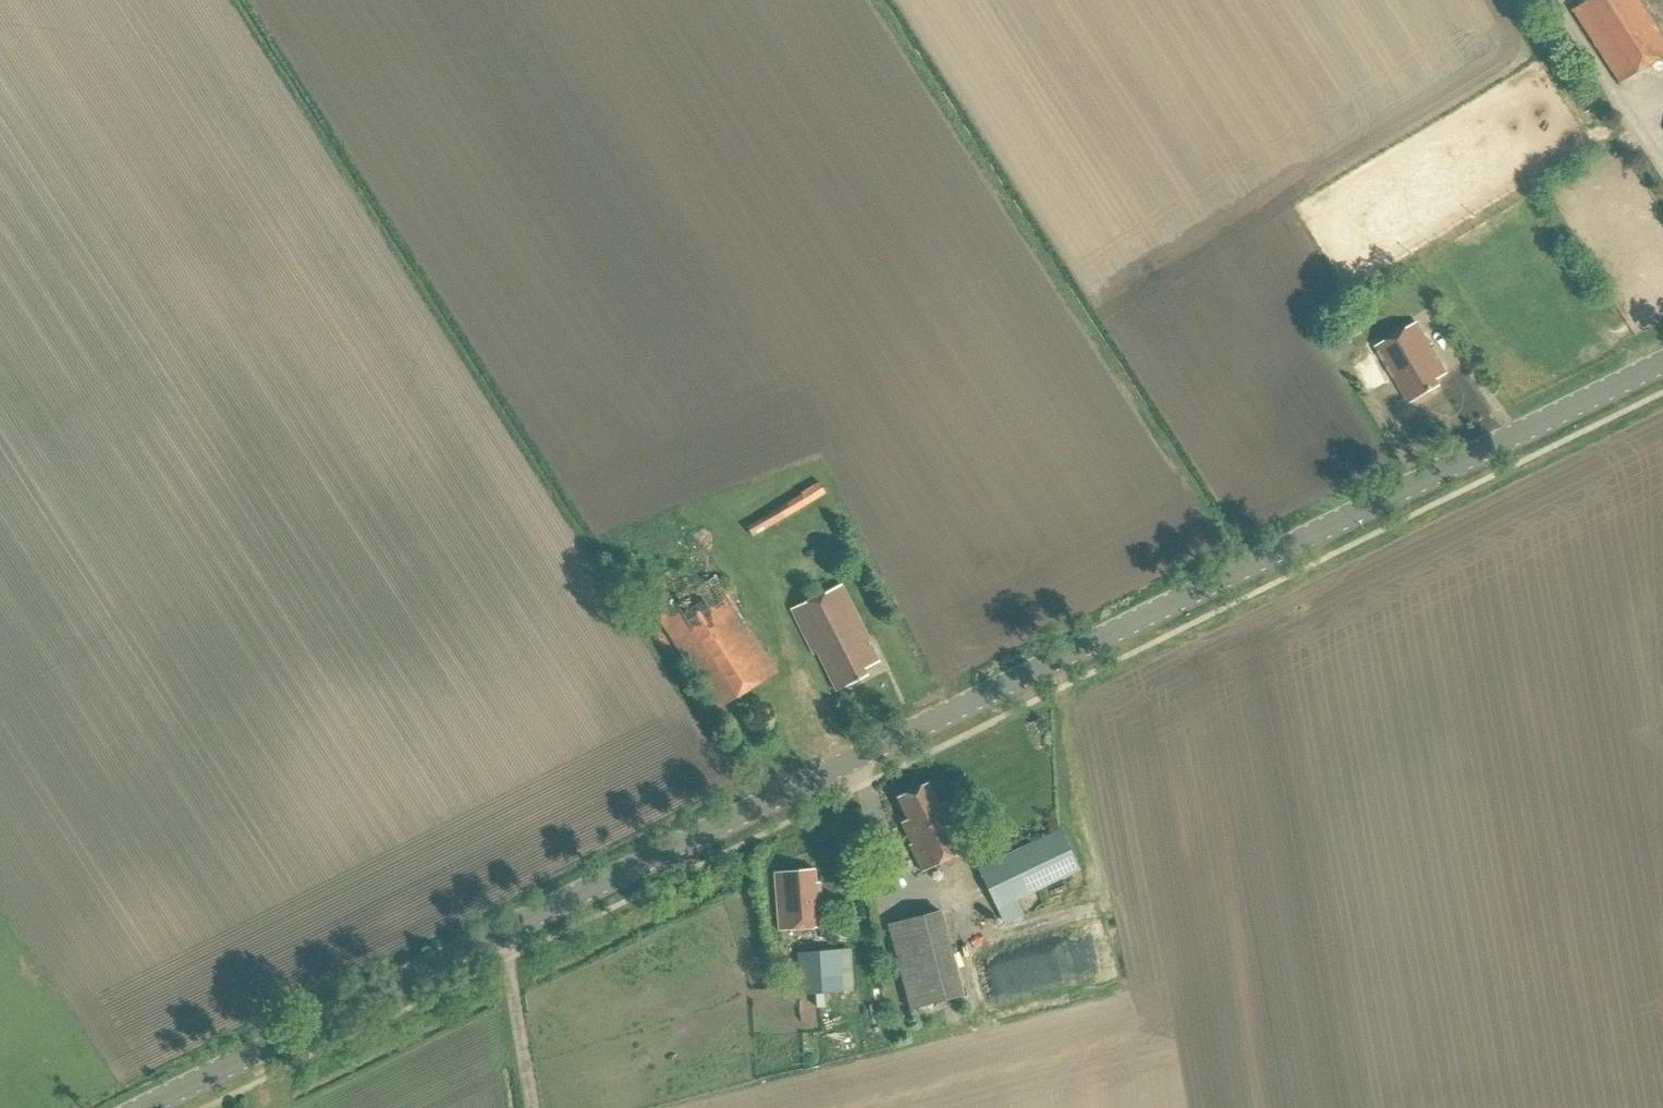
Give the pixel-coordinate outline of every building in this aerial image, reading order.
[(1574,11),(1621,85),(1662,57),(1662,0),(1591,0),(1574,11)] [(1417,326),(1379,348),(1411,402),(1438,386),(1435,380),(1445,373),(1417,326)] [(752,537),(825,494),(819,483),(801,493),(802,494),(770,512),(771,513),(747,527),(752,537)] [(777,672),(747,624),(713,576),(657,613),(718,709),(777,672)] [(841,586),(794,610),(816,653),(819,652),(839,691),(867,677),(864,670),(880,662),(841,586)] [(967,854),(944,804),(935,808),(925,786),(895,800),(906,822),(900,825),(910,846),(906,848),(919,876),(967,854)] [(1023,919),(1015,904),(1080,872),(1060,831),(978,871),(1006,927),(1023,919)] [(814,870),(773,873),(778,930),(825,927),(823,902),(821,902),(819,882),(816,883),(814,870)] [(943,911),(887,926),(909,1011),(965,997),(943,911)] [(858,991),(856,948),(801,951),(804,994),(858,991)]
